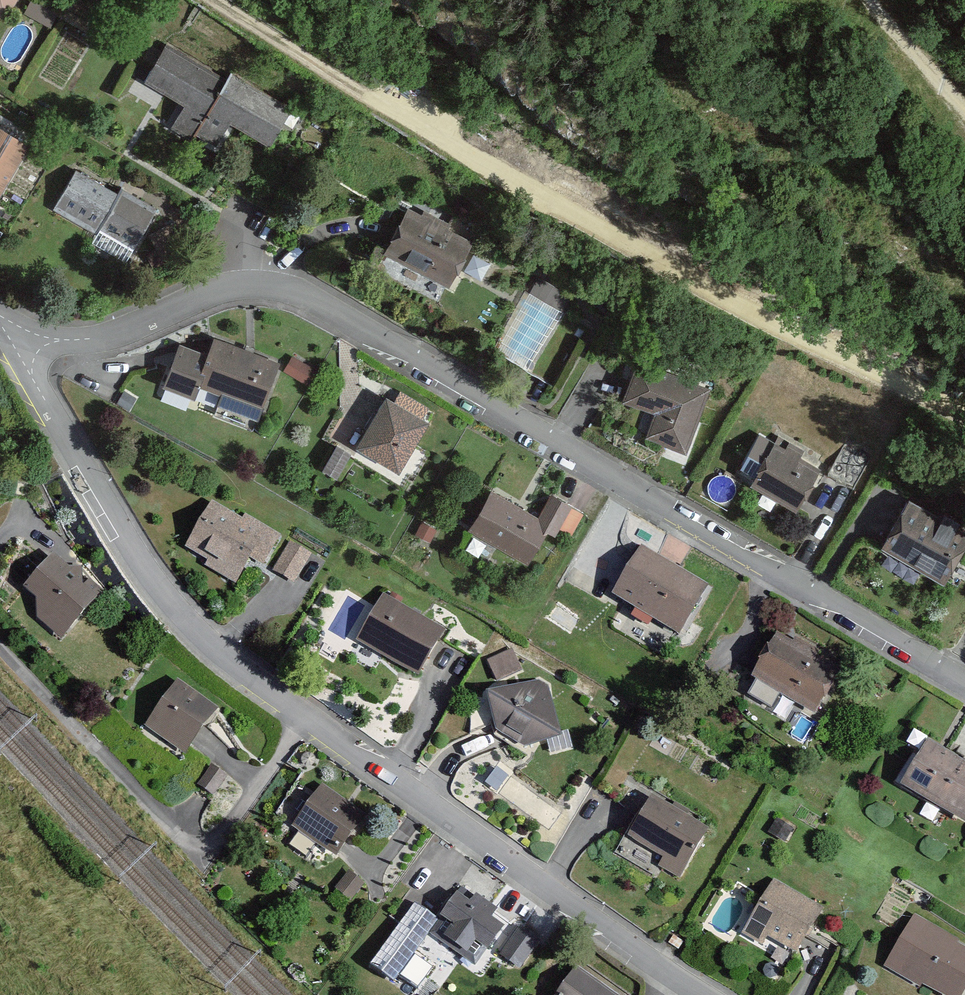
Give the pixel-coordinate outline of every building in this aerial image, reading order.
[(9,35),(31,0),(0,0),(0,29),(9,35)] [(174,41),(143,97),(269,167),(293,123),(234,90),(241,78),(174,41)] [(38,138),(0,113),(0,195),(38,138)] [(76,168),(54,218),(139,255),(161,205),(76,168)] [(427,213),(414,206),(383,266),(453,302),(490,233),(433,203),(427,213)] [(567,306),(573,290),(537,276),(531,292),(567,306)] [(516,337),(544,349),(562,307),(535,295),(516,337)] [(168,397),(258,434),(286,368),(223,343),(217,359),(189,348),(168,397)] [(693,447),(716,387),(676,373),(671,387),(640,375),(629,405),(653,414),(647,429),(693,447)] [(398,490),(433,425),(389,401),(362,451),(347,443),(326,483),(346,493),(359,469),(398,490)] [(831,467),(782,438),(754,486),(804,514),(831,467)] [(487,480),(456,536),(517,570),(542,525),(572,542),(588,513),(553,494),(543,511),(487,480)] [(878,555),(943,594),(964,557),(964,554),(936,536),(949,515),(914,494),(878,555)] [(212,500),(182,560),(237,587),(252,556),(268,564),(287,527),(248,508),(244,516),(212,500)] [(312,551),(290,539),(272,572),(294,584),(312,551)] [(677,570),(640,548),(605,607),(674,647),(708,589),(694,581),(701,568),(684,558),(677,570)] [(56,571),(17,613),(62,655),(108,605),(78,577),(71,585),(56,571)] [(454,636),(391,598),(355,657),(418,694),(454,636)] [(528,673),(519,646),(487,657),(497,686),(483,691),(505,754),(568,732),(546,667),(528,673)] [(771,651),(744,700),(809,736),(837,685),(822,677),(829,664),(797,646),(788,661),(771,651)] [(227,716),(187,685),(152,729),(162,737),(154,746),(184,770),(227,716)] [(900,790),(964,829),(964,756),(932,737),(900,790)] [(235,789),(219,776),(200,800),(216,813),(235,789)] [(372,813),(326,782),(287,838),(333,869),(372,813)] [(656,795),(622,850),(675,882),(709,827),(656,795)] [(371,887),(348,871),(333,892),(355,908),(371,887)] [(830,911),(779,878),(761,907),(744,933),(794,966),(816,932),(830,911)] [(511,937),(460,901),(431,943),(441,950),(434,960),(459,977),(468,964),(484,975),(511,937)] [(911,931),(876,989),(886,994),(964,994),(964,963),(911,931)] [(546,960),(524,944),(502,973),(523,990),(546,960)] [(584,965),(558,994),(620,994),(584,965)]
